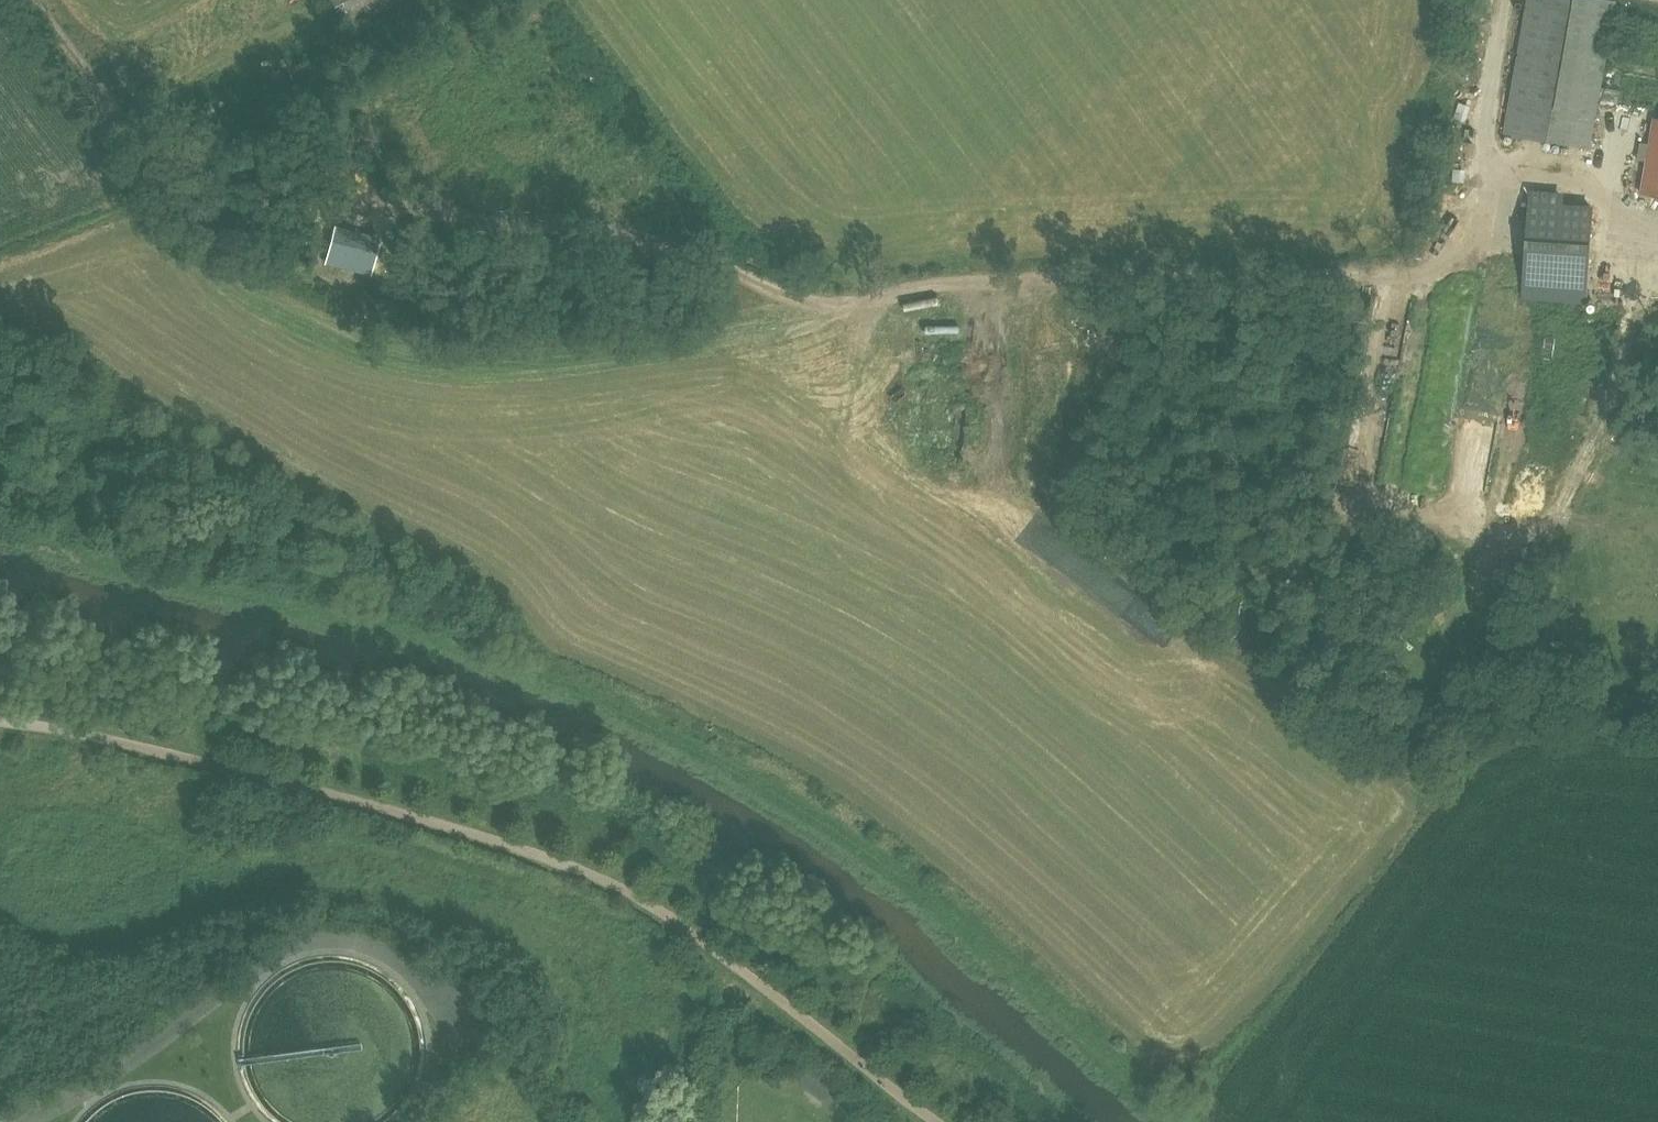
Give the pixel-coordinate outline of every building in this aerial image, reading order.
[(394,0),(330,0),(347,28),(394,0)] [(1590,146),(1615,1),(1609,0),(1528,0),(1505,131),(1590,146)] [(1657,196),(1657,118),(1654,118),(1641,193),(1657,196)] [(1559,194),(1531,191),(1524,288),(1585,292),(1591,207),(1558,205),(1559,194)] [(369,272),(377,240),(335,229),(327,261),(369,272)] [(1545,336),(1543,358),(1552,359),(1555,337),(1545,336)]
